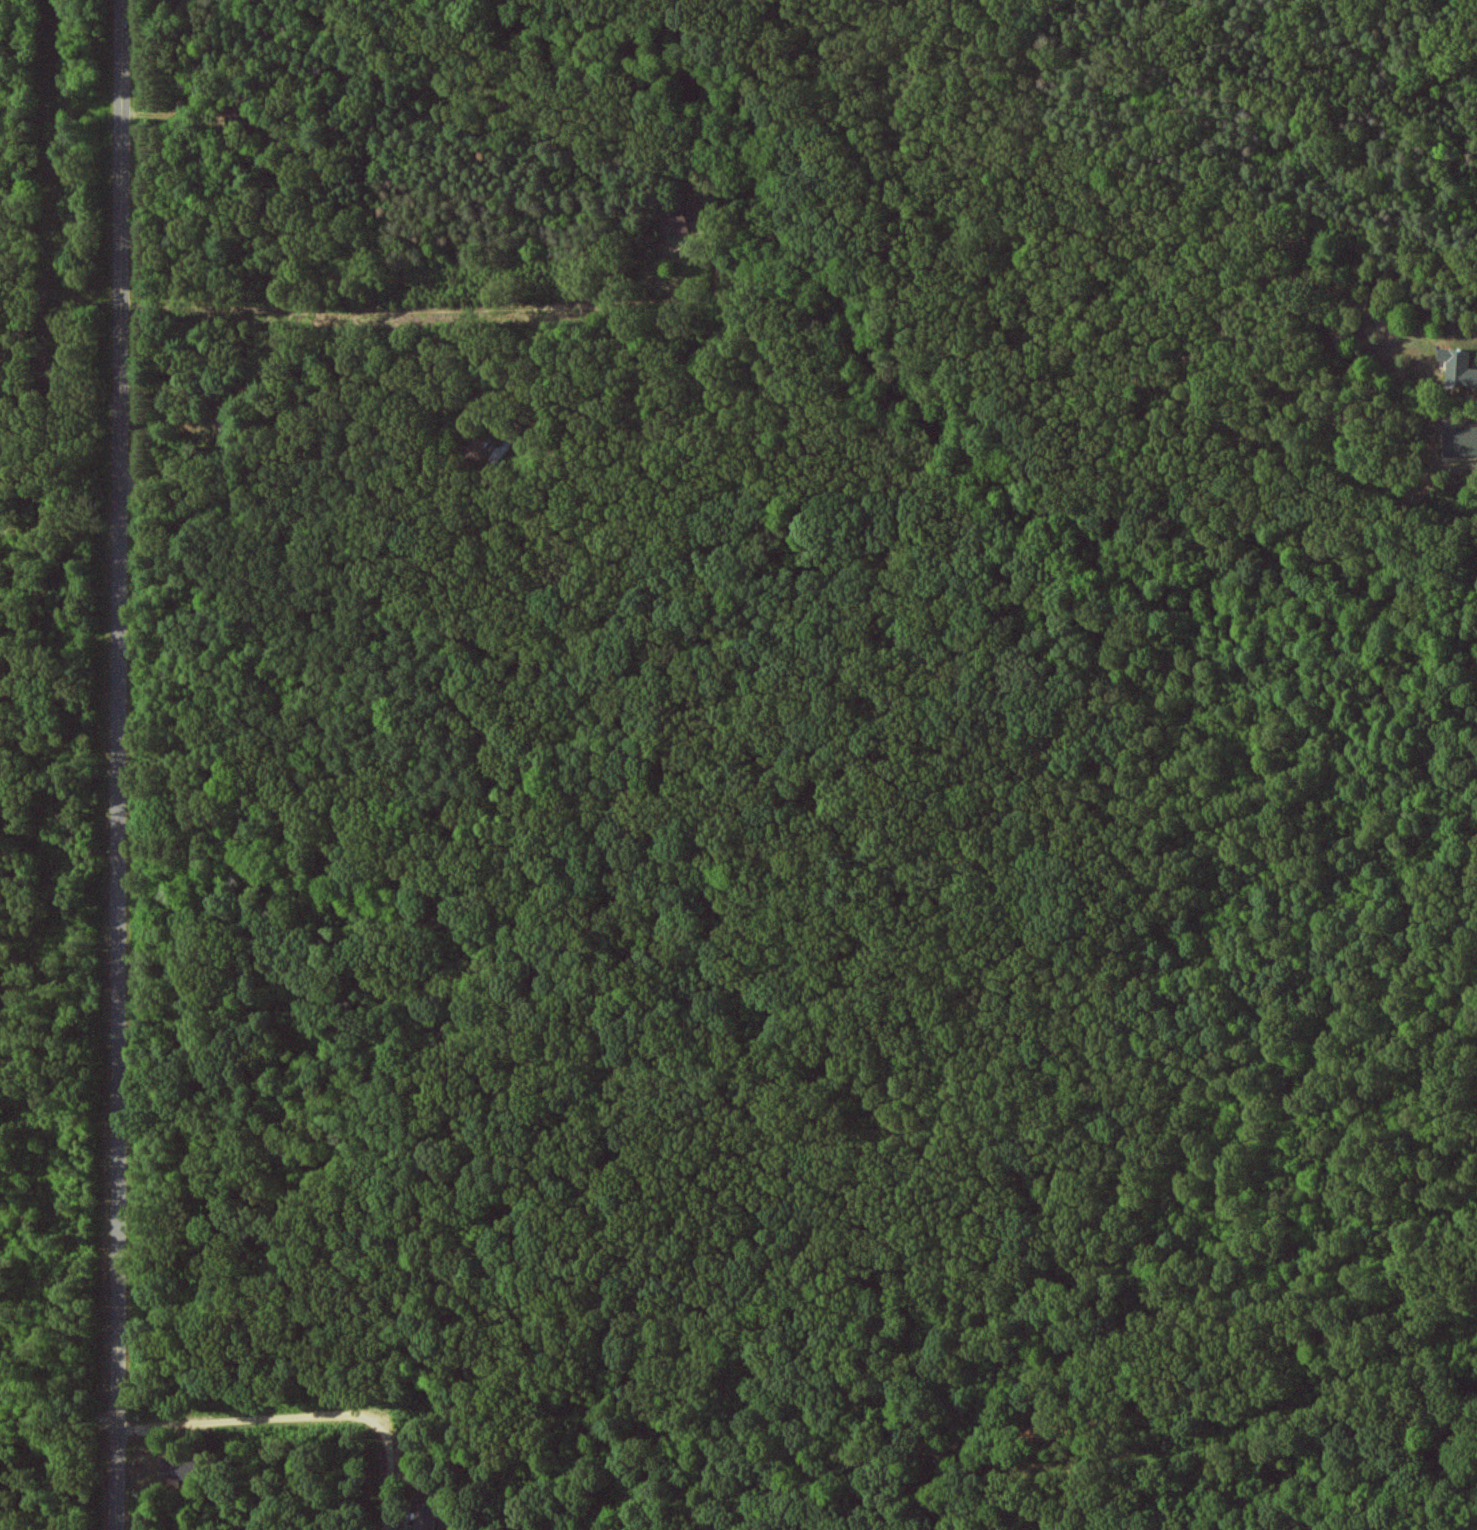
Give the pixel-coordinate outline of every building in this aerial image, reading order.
[(672,234),(692,232),(690,211),(670,213),(672,234)] [(1439,348),(1439,360),(1447,360),(1446,385),(1476,386),(1476,368),(1470,368),(1471,349),(1439,348)] [(158,1475),(185,1479),(188,1461),(161,1457),(158,1475)]
